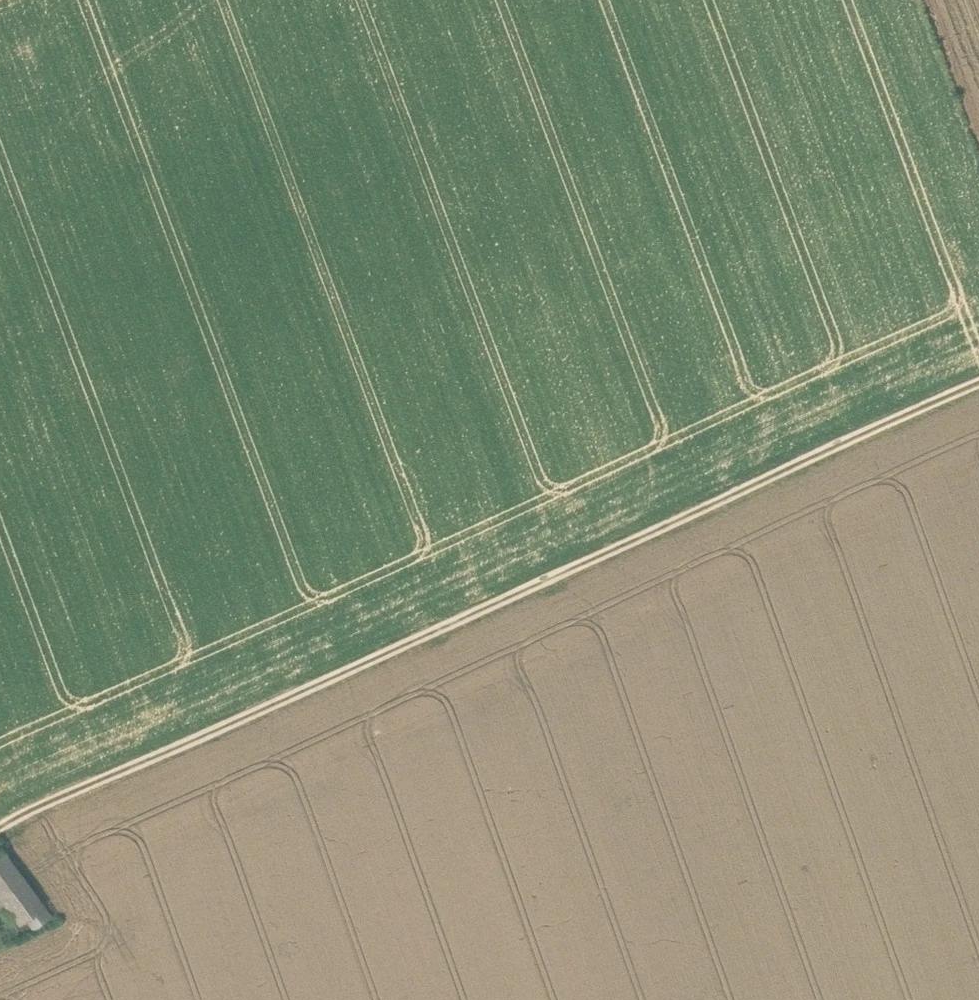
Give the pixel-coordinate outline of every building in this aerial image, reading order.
[(44,906),(1,848),(0,849),(0,895),(21,923),(27,919),(34,929),(51,916),(44,906)]
